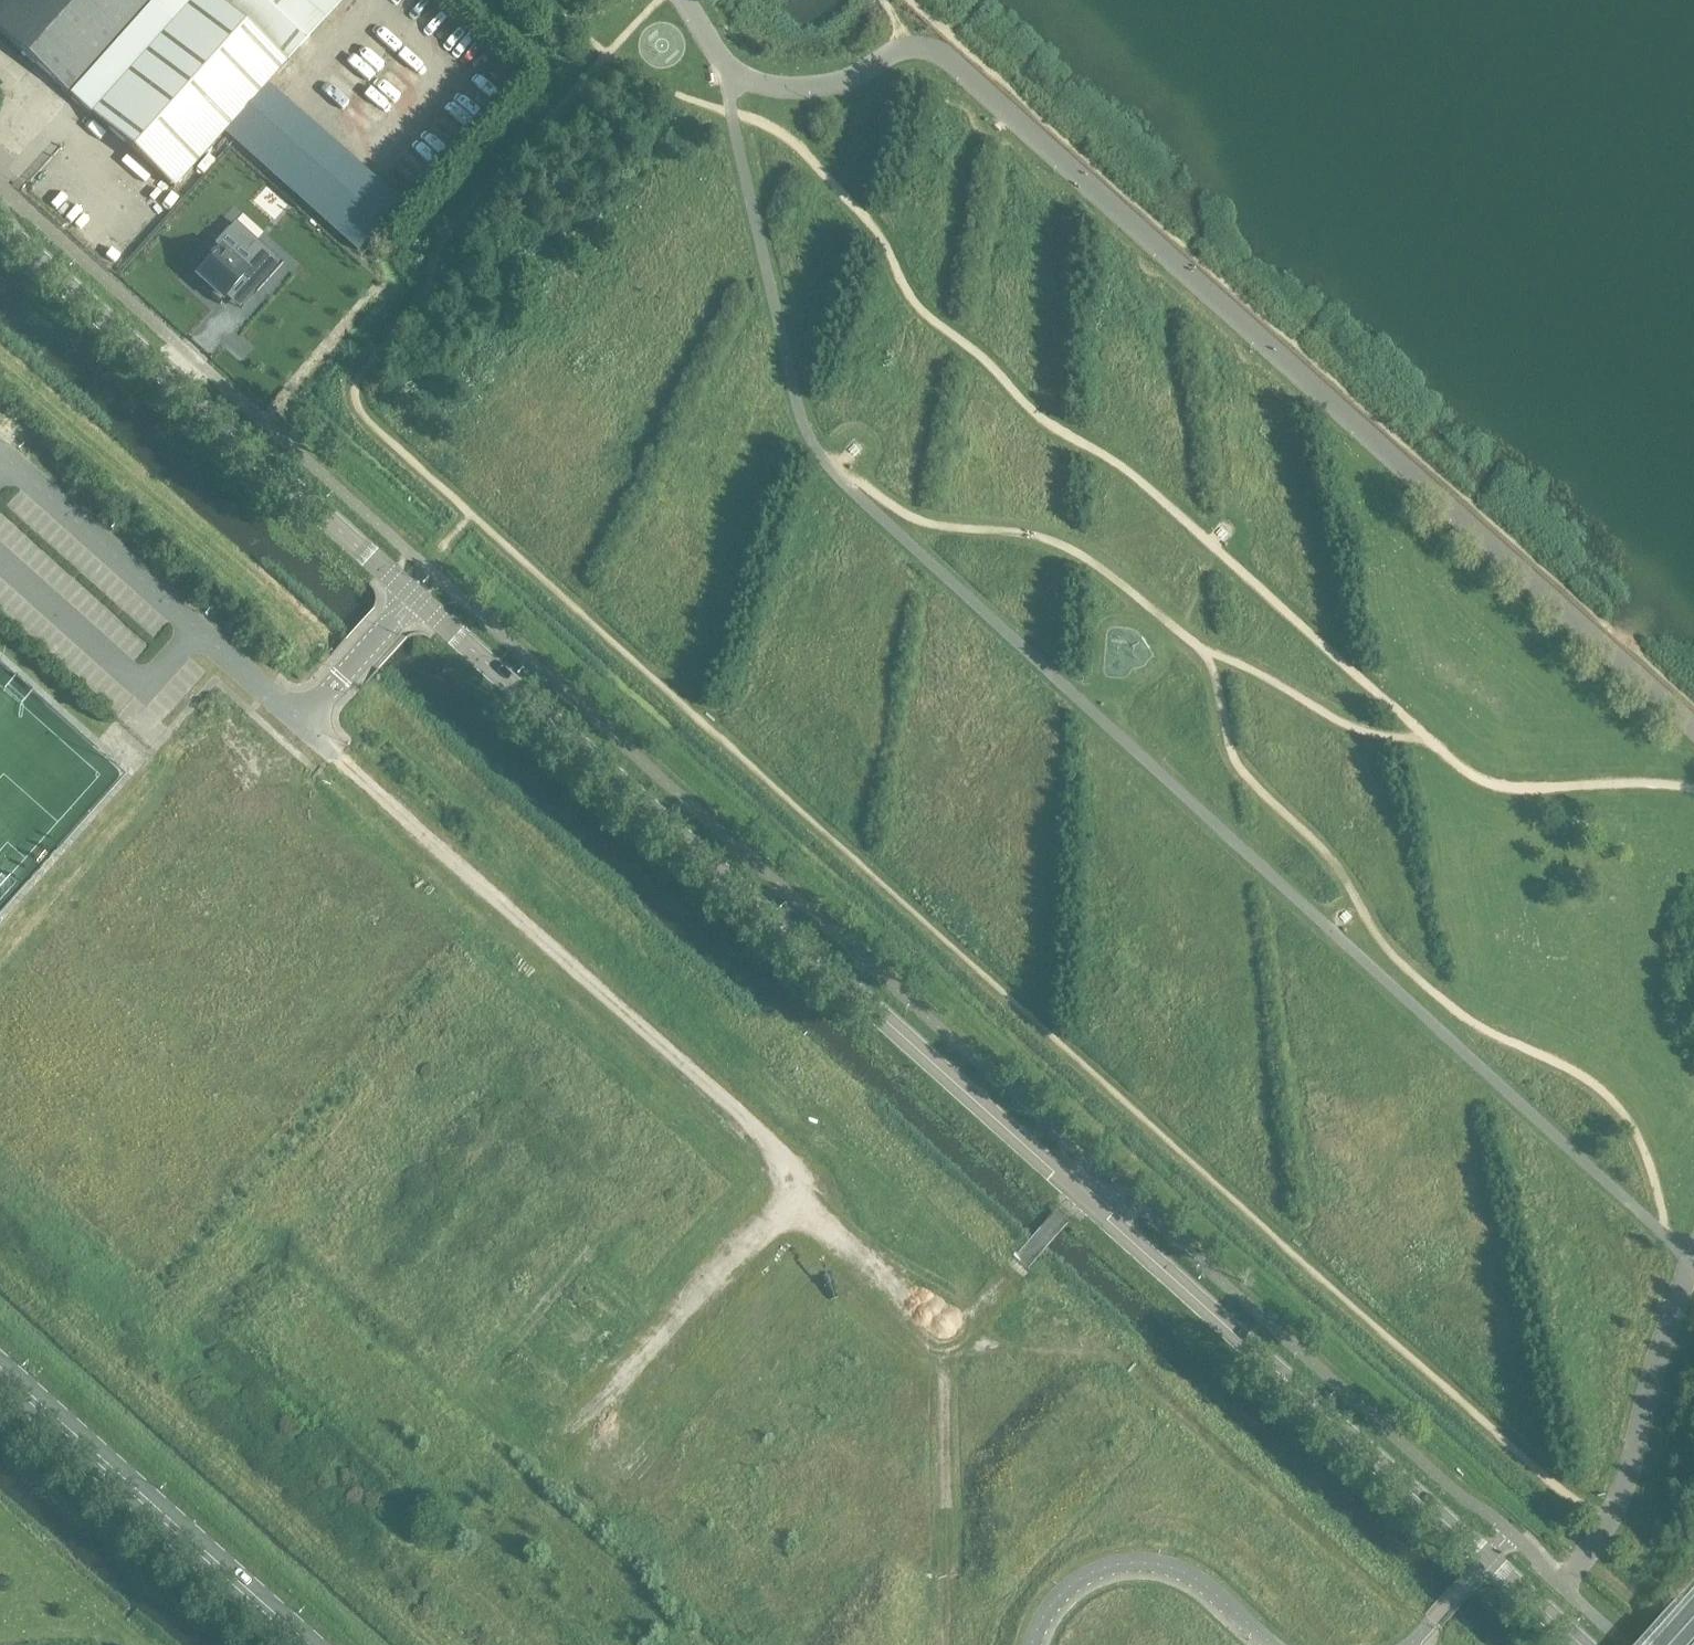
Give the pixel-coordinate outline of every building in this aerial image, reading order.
[(0,3),(0,33),(68,93),(92,114),(174,188),(344,0),(2,0),(0,3)] [(208,261),(197,274),(207,284),(203,288),(218,302),(222,298),(223,298),(243,277),(256,289),(255,291),(256,292),(282,263),(281,262),(278,265),(253,243),(247,249),(227,230),(228,229),(227,228),(203,254),(204,255),(205,254),(209,258),(207,260),(208,261)]
